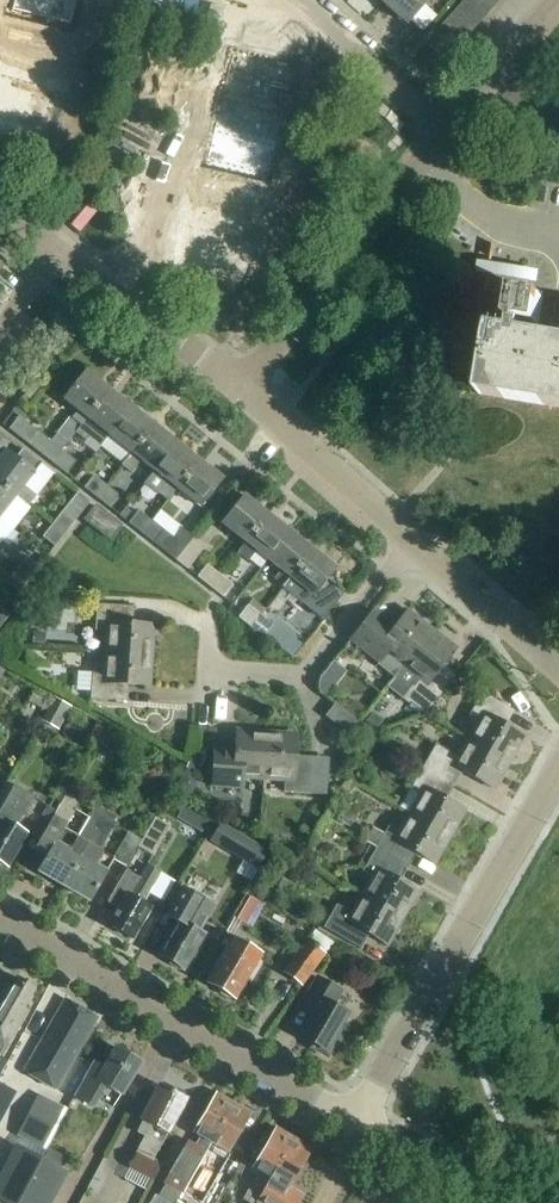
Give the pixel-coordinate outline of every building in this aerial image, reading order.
[(12,9),(64,22),(70,0),(14,0),(12,9)] [(385,5),(398,17),(407,24),(428,0),(390,0),(385,5)] [(458,9),(477,26),(487,16),(468,0),(465,0),(458,9)] [(487,16),(496,6),(489,0),(468,0),(487,16)] [(0,59),(0,119),(46,130),(56,88),(55,88),(54,91),(48,90),(64,22),(12,9),(0,59)] [(458,9),(448,19),(468,37),(477,26),(458,9)] [(468,37),(448,19),(439,29),(459,47),(468,37)] [(232,100),(216,164),(269,176),(294,70),(235,55),(221,112),(223,113),(226,99),(232,100)] [(193,227),(183,268),(243,283),(269,176),(216,164),(200,232),(194,231),(195,227),(193,227)] [(537,338),(544,299),(523,296),(515,294),(514,300),(487,296),(482,325),(492,329),(485,372),(481,397),(527,404),(558,410),(558,342),(537,338)] [(87,419),(110,390),(87,372),(64,401),(87,419)] [(108,435),(110,436),(132,408),(110,390),(87,419),(82,426),(76,434),(86,442),(89,439),(99,447),(108,435)] [(110,436),(132,454),(155,425),(132,408),(110,436)] [(76,434),(82,426),(71,418),(57,435),(68,443),(76,434)] [(142,461),(155,472),(177,443),(155,425),(132,454),(122,467),(131,475),(142,461)] [(62,451),(68,443),(57,435),(51,443),(39,433),(29,445),(52,464),(62,451)] [(168,501),(177,489),(200,461),(177,443),(155,472),(168,482),(159,494),(168,501)] [(16,497),(27,505),(34,496),(24,488),(42,465),(23,451),(16,460),(6,452),(0,459),(0,484),(16,497)] [(76,463),(63,452),(53,464),(67,475),(76,463)] [(200,461),(177,489),(200,507),(223,479),(200,461)] [(85,489),(97,499),(108,485),(95,476),(85,489)] [(16,497),(0,484),(0,518),(16,497)] [(108,485),(97,499),(109,509),(120,495),(108,485)] [(223,525),(246,543),(268,514),(245,497),(223,525)] [(85,521),(111,541),(121,528),(96,508),(85,521)] [(130,524),(142,534),(152,520),(140,511),(130,524)] [(62,513),(53,526),(65,535),(75,523),(62,513)] [(246,543),(268,561),(291,532),(268,514),(246,543)] [(142,534),(176,561),(194,538),(182,529),(175,538),(152,520),(142,534)] [(65,535),(53,526),(43,538),(55,548),(65,535)] [(268,561),(290,578),(291,579),(314,551),(291,532),(268,561)] [(194,538),(176,561),(188,570),(206,547),(194,538)] [(291,579),(290,578),(283,587),(322,618),(343,592),(328,579),(336,568),(314,551),(291,579)] [(27,558),(17,571),(30,580),(39,568),(27,558)] [(198,578),(211,588),(221,575),(209,565),(198,578)] [(30,580),(17,571),(7,583),(20,593),(30,580)] [(221,575),(211,588),(223,598),(234,584),(221,575)] [(108,633),(107,654),(151,657),(153,626),(127,624),(128,608),(97,606),(96,632),(108,633)] [(239,619),(251,629),(262,616),(249,606),(239,619)] [(9,617),(0,610),(0,629),(9,617)] [(388,654),(404,667),(431,632),(407,613),(395,629),(373,612),(351,641),(380,664),(388,654)] [(262,616),(251,629),(264,639),(274,625),(262,616)] [(431,632),(404,667),(421,680),(414,688),(413,686),(402,699),(409,705),(410,703),(426,715),(452,682),(447,678),(448,676),(445,669),(443,667),(456,651),(431,632)] [(34,634),(33,645),(44,646),(45,635),(34,634)] [(151,657),(107,654),(105,675),(93,674),(92,679),(81,678),(80,694),(91,695),(91,700),(121,702),(123,686),(149,687),(151,657)] [(332,690),(346,672),(333,663),(319,680),(319,691),(326,698),(332,690)] [(481,723),(470,741),(509,763),(524,736),(501,723),(510,709),(483,694),(470,716),(481,723)] [(56,700),(45,723),(60,731),(71,707),(56,700)] [(244,778),(265,779),(268,735),(237,733),(236,750),(214,748),(211,788),(243,790),(244,778)] [(268,735),(265,779),(286,780),(285,793),(328,796),(330,765),(296,763),(298,737),(268,735)] [(437,746),(424,768),(450,783),(459,769),(493,789),(509,763),(470,741),(460,759),(437,746)] [(198,774),(205,758),(193,753),(186,770),(198,774)] [(400,809),(411,815),(449,837),(465,811),(442,798),(450,783),(424,768),(400,809)] [(196,787),(194,778),(184,773),(176,788),(191,796),(196,787)] [(155,783),(152,788),(156,794),(163,793),(166,787),(163,782),(155,783)] [(1,823),(0,824),(0,867),(1,864),(6,867),(26,834),(15,828),(32,800),(5,785),(0,794),(0,823),(1,823)] [(38,872),(64,887),(105,818),(94,811),(77,839),(63,830),(80,803),(67,795),(32,853),(44,861),(38,872)] [(189,826),(196,815),(183,808),(177,819),(189,826)] [(365,843),(376,850),(403,865),(411,851),(434,864),(449,837),(411,815),(400,833),(389,827),(385,835),(373,828),(365,843)] [(105,818),(64,887),(89,902),(113,862),(125,869),(141,842),(128,834),(113,860),(99,852),(115,824),(105,818)] [(139,849),(154,857),(170,828),(156,820),(139,849)] [(267,853),(232,832),(220,825),(210,841),(223,849),(258,869),(267,853)] [(374,879),(364,897),(402,919),(417,892),(395,879),(403,865),(376,850),(363,872),(374,879)] [(107,904),(118,910),(109,926),(131,940),(150,909),(143,905),(154,886),(141,879),(140,879),(127,871),(107,904)] [(277,877),(270,889),(279,894),(286,882),(277,877)] [(184,889),(167,917),(179,924),(160,956),(168,961),(168,965),(178,970),(181,968),(184,969),(203,936),(197,933),(213,906),(184,889)] [(402,919),(364,897),(353,915),(342,909),(329,931),(356,947),(364,932),(387,945),(402,919)] [(255,966),(254,966),(260,954),(233,937),(218,962),(220,964),(208,984),(220,991),(221,996),(227,999),(231,997),(235,999),(245,982),(248,984),(255,972),(253,970),(255,966)] [(285,973),(302,986),(325,955),(307,942),(285,973)] [(0,995),(0,1059),(7,1047),(29,1010),(24,1007),(35,989),(17,977),(12,986),(7,983),(0,995)] [(348,1015),(333,1006),(341,992),(318,979),(304,1004),(299,1011),(312,1018),(301,1037),(313,1044),(311,1049),(328,1058),(340,1037),(336,1035),(348,1015)] [(24,1073),(55,1091),(97,1019),(66,1001),(24,1073)] [(74,1096),(93,1107),(106,1086),(123,1096),(142,1063),(116,1048),(104,1069),(94,1063),(74,1096)] [(129,1168),(153,1181),(162,1166),(153,1161),(161,1146),(161,1147),(168,1134),(186,1100),(185,1099),(185,1094),(177,1090),(173,1093),(160,1086),(142,1120),(144,1121),(137,1133),(145,1138),(129,1168)] [(233,1104),(220,1096),(218,1098),(214,1095),(206,1109),(204,1108),(198,1117),(201,1119),(193,1133),(200,1137),(195,1146),(188,1142),(164,1183),(167,1184),(160,1197),(170,1202),(177,1202),(182,1193),(199,1163),(233,1104)] [(45,1144),(61,1113),(42,1103),(26,1134),(45,1144)] [(246,1110),(233,1104),(199,1163),(182,1193),(195,1201),(209,1178),(213,1180),(237,1139),(240,1141),(245,1131),(242,1130),(250,1116),(244,1113),(246,1110)] [(248,1192),(258,1198),(293,1138),(280,1131),(279,1133),(273,1130),(253,1167),(259,1171),(248,1192)] [(258,1198),(256,1202),(297,1202),(302,1195),(289,1187),(310,1151),(305,1148),(307,1145),(293,1138),(258,1198)] [(18,1149),(0,1183),(0,1201),(5,1202),(19,1202),(41,1161),(18,1149)] [(41,1161),(19,1202),(43,1202),(60,1171),(41,1161)]
